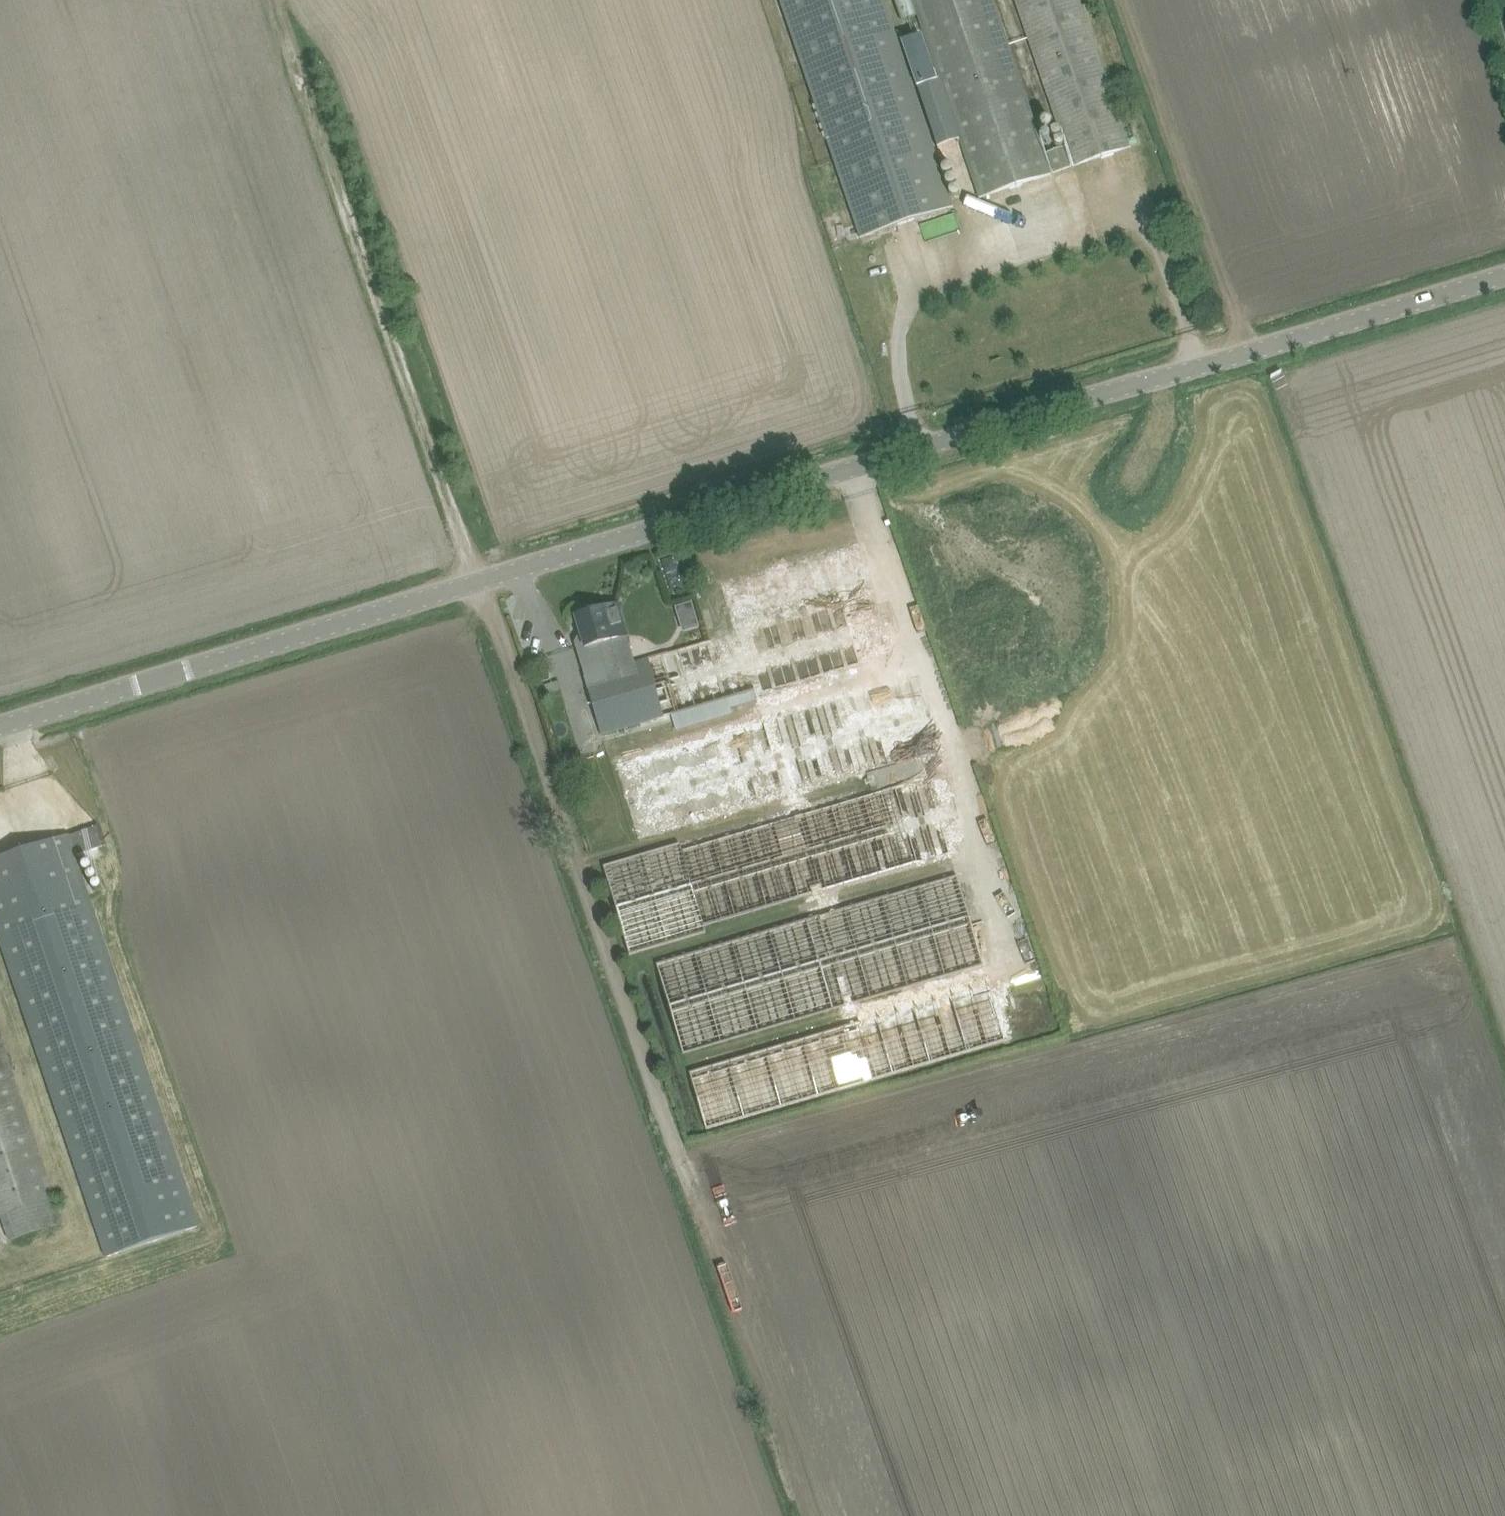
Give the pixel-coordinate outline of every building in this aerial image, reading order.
[(882,0),(780,0),(860,239),(951,209),(882,0)] [(1064,147),(1046,154),(994,0),(912,0),(971,175),(980,200),(1131,149),(1080,0),(1014,0),(1064,147)] [(901,43),(909,65),(917,91),(938,84),(929,58),(922,36),(901,43)] [(676,606),(684,632),(702,627),(694,601),(676,606)] [(586,650),(597,647),(627,638),(628,637),(618,604),(576,617),(586,650)] [(627,756),(569,773),(597,868),(655,851),(627,756)] [(101,835),(71,845),(0,869),(0,936),(110,1266),(201,1235),(78,866),(108,856),(101,835)] [(820,919),(659,960),(681,1049),(743,1033),(749,1002),(755,1003),(807,989),(810,1000),(818,998),(821,1010),(827,983),(867,973),(868,968),(884,964),(871,961),(873,950),(883,952),(887,967),(947,952),(947,953),(960,956),(961,950),(976,953),(978,961),(980,952),(961,876),(828,910),(818,871),(813,894),(820,919)] [(704,1122),(1008,1048),(990,977),(908,997),(910,1007),(853,1021),(854,1026),(690,1066),(704,1122)] [(1,1217),(9,1242),(63,1224),(0,1037),(0,1217),(1,1217)]
